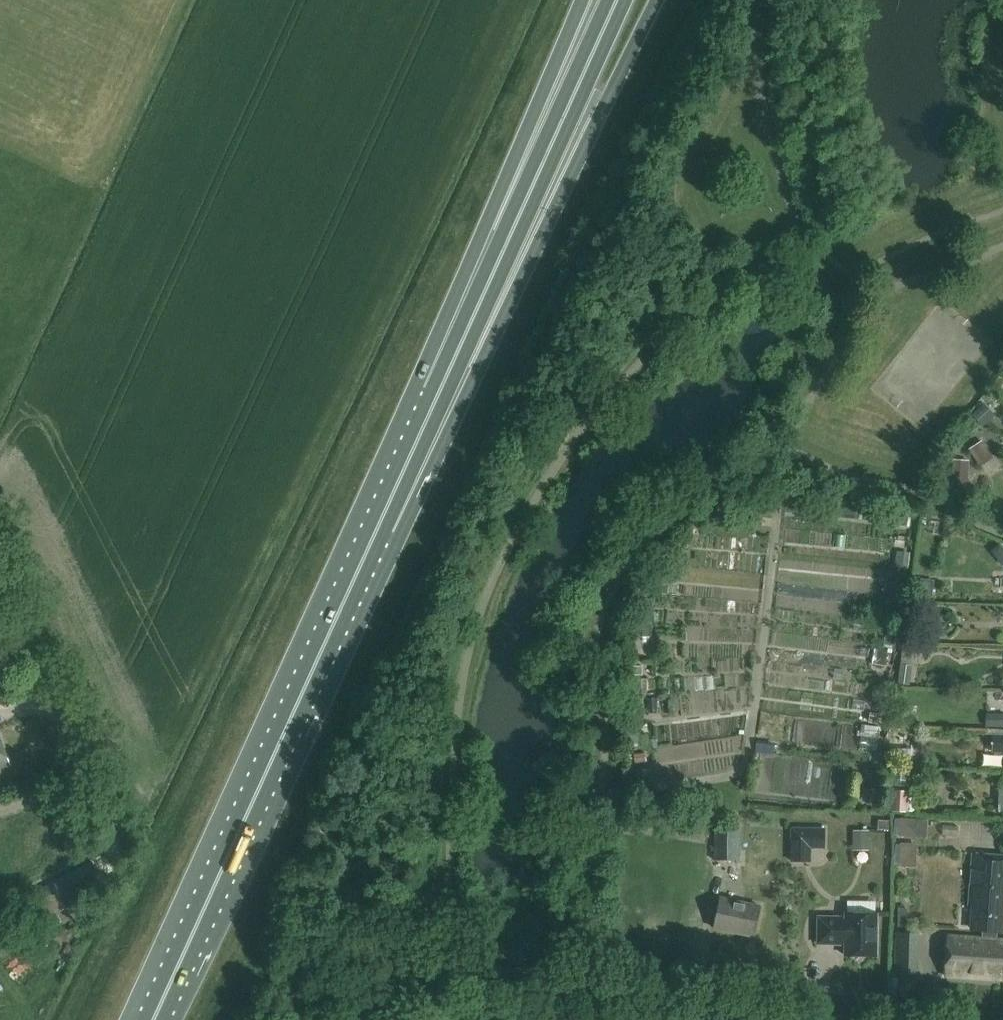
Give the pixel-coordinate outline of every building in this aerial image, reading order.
[(993,459),(982,442),(969,450),(979,467),(993,459)] [(679,715),(702,715),(702,696),(679,696),(679,715)] [(985,727),(1002,727),(1002,714),(985,714),(985,727)] [(867,747),(881,745),(879,726),(865,728),(867,747)] [(0,744),(0,769),(8,766),(0,744)] [(779,794),(782,764),(769,763),(766,792),(779,794)] [(936,800),(935,787),(920,788),(921,801),(936,800)] [(917,789),(893,791),(894,814),(918,813),(917,789)] [(1002,840),(1002,818),(966,818),(966,840),(1002,840)] [(740,860),(740,828),(715,828),(716,860),(740,860)] [(825,828),(791,828),(791,862),(811,862),(811,848),(824,848),(825,828)] [(830,849),(816,849),(817,864),(831,864),(830,849)] [(947,936),(944,976),(1002,981),(1002,940),(995,940),(996,932),(999,932),(1001,897),(1002,897),(1002,857),(971,855),(967,905),(977,905),(975,930),(986,931),(985,939),(947,936)] [(98,878),(89,862),(35,892),(44,909),(98,878)] [(759,906),(720,898),(713,929),(753,937),(759,906)] [(876,914),(845,914),(845,918),(818,918),(818,944),(845,944),(844,956),(875,957),(876,914)] [(922,971),(923,934),(903,934),(902,971),(922,971)]
